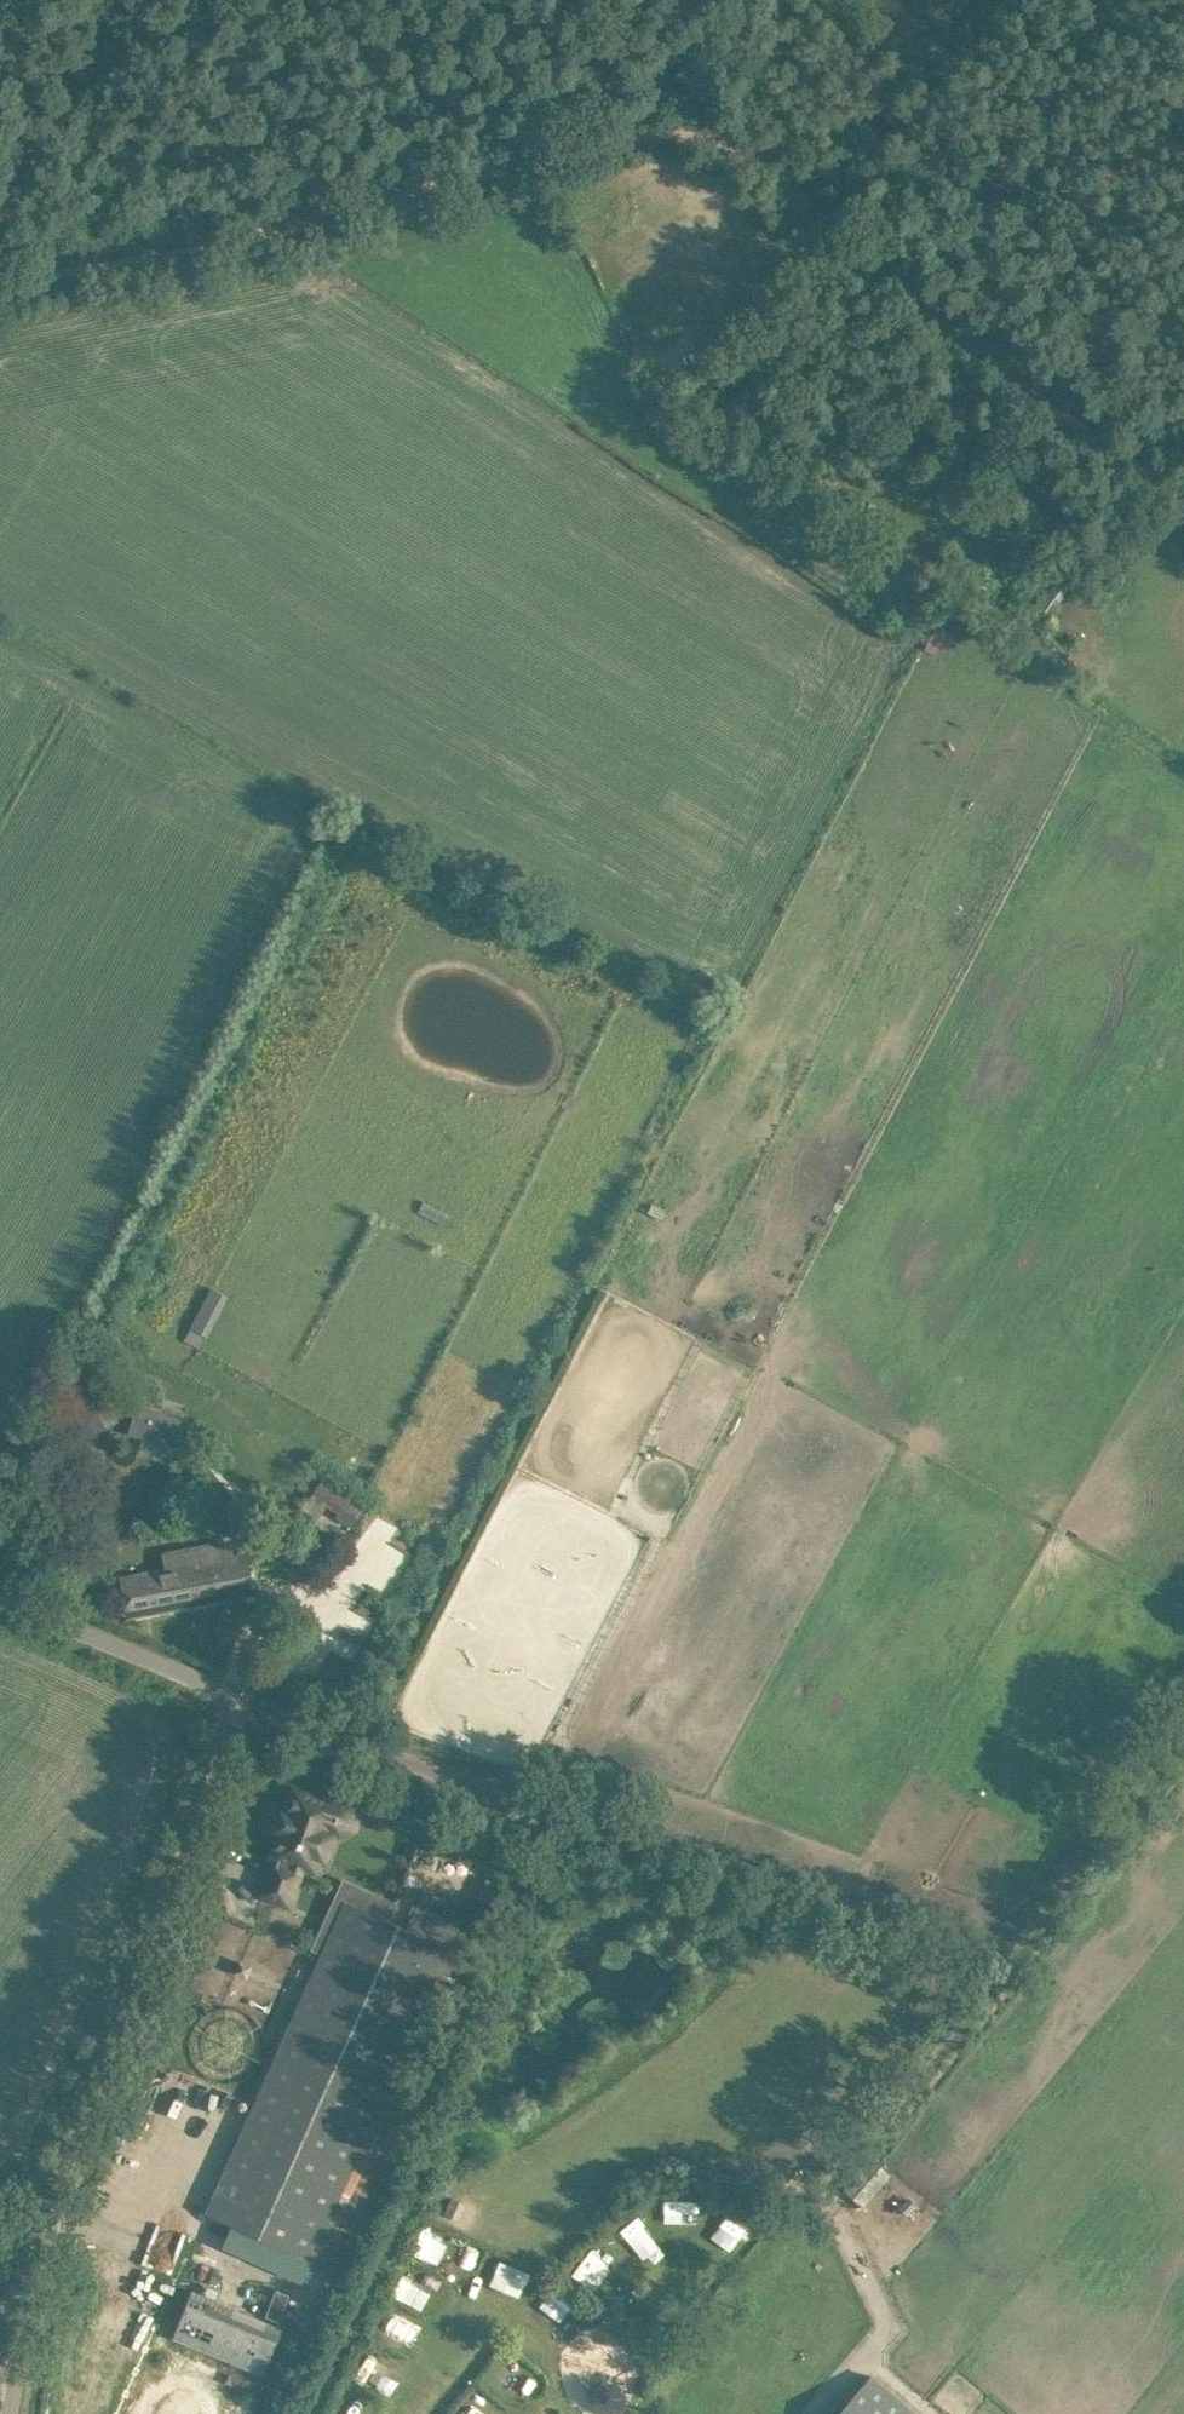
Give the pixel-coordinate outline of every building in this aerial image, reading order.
[(1077,601),(1051,582),(1033,607),(1058,626),(1077,601)] [(84,1408),(98,1433),(121,1420),(107,1395),(84,1408)] [(128,1434),(176,1447),(184,1417),(136,1405),(128,1434)] [(323,1475),(311,1493),(340,1512),(338,1516),(351,1525),(366,1504),(323,1475)] [(122,1579),(124,1591),(128,1615),(258,1591),(251,1554),(219,1560),(216,1545),(185,1552),(187,1567),(122,1579)] [(260,1895),(290,1906),(304,1864),(315,1868),(319,1857),(315,1855),(325,1826),(339,1831),(344,1831),(348,1829),(352,1827),(354,1821),(352,1817),(350,1814),(346,1810),(294,1791),(287,1812),(280,1810),(273,1830),(280,1832),(272,1853),(274,1853),(260,1895)] [(284,2036),(224,2167),(253,2180),(233,2223),(233,2224),(312,2258),(452,1951),(450,1950),(458,1934),(414,1914),(407,1930),(392,1923),(345,1902),(320,1958),(284,2036)] [(670,2216),(689,2222),(696,2203),(677,2196),(670,2216)] [(310,2268),(229,2233),(219,2255),(300,2290),(310,2268)] [(588,2248),(569,2272),(593,2290),(611,2267),(588,2248)] [(118,2413),(251,2413),(294,2312),(180,2265),(118,2413)] [(392,2292),(428,2305),(435,2286),(399,2273),(392,2292)] [(366,2355),(358,2375),(379,2383),(387,2363),(366,2355)] [(481,2385),(501,2396),(509,2380),(490,2369),(481,2385)] [(836,2413),(915,2413),(870,2375),(836,2413)]
